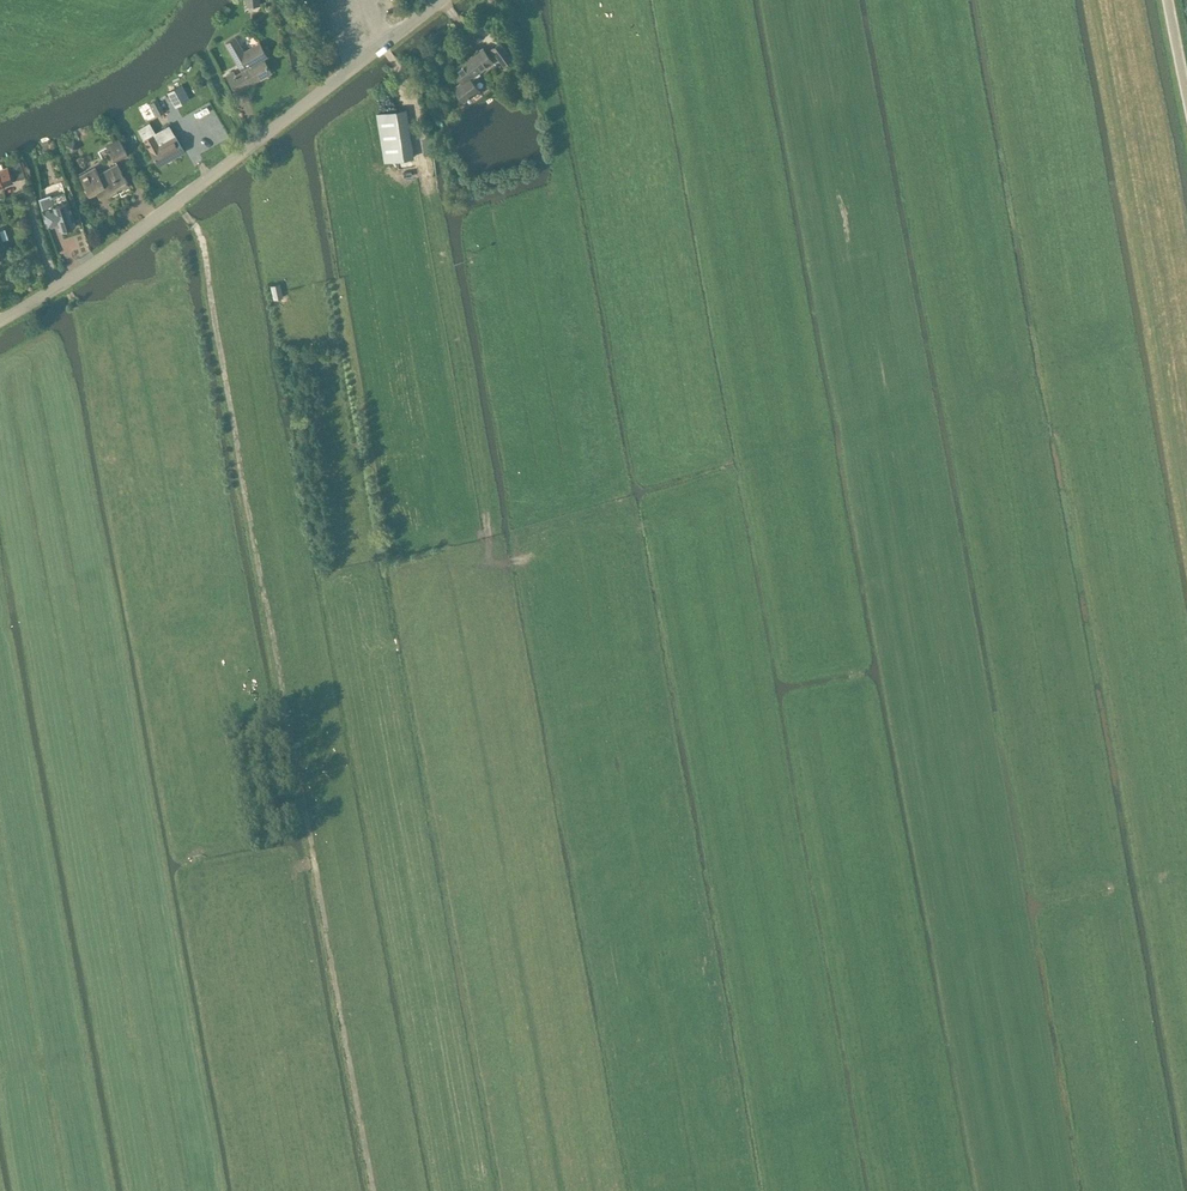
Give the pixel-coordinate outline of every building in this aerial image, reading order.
[(271,72),(264,58),(267,56),(259,42),(244,51),(236,37),(225,43),(239,67),(240,66),(242,70),(236,74),(234,71),(226,75),(236,92),(271,72)] [(500,41),(490,48),(503,65),(513,59),(500,41)] [(483,47),(453,69),(462,81),(453,87),(463,101),(479,90),(470,78),(493,61),(483,47)] [(189,98),(182,85),(168,92),(176,106),(189,98)] [(523,94),(515,92),(511,104),(519,107),(523,94)] [(151,103),(158,115),(165,111),(158,99),(151,103)] [(406,109),(376,114),(384,161),(414,156),(406,109)] [(158,145),(152,135),(144,139),(159,166),(184,151),(175,135),(158,145)] [(106,145),(115,161),(128,154),(119,137),(106,145)] [(432,153),(430,137),(420,139),(423,154),(432,153)] [(73,138),(63,143),(69,154),(79,148),(73,138)] [(12,163),(18,179),(25,177),(19,160),(12,163)] [(92,196),(99,192),(103,199),(129,185),(117,163),(99,174),(95,167),(80,175),(92,196)] [(3,186),(3,185),(13,181),(7,167),(0,170),(0,187),(3,186)] [(49,194),(38,197),(47,224),(57,221),(60,228),(63,228),(64,230),(74,227),(73,224),(76,223),(68,199),(52,205),(49,194)] [(280,283),(271,285),(274,299),(283,297),(282,291),(280,283)]
